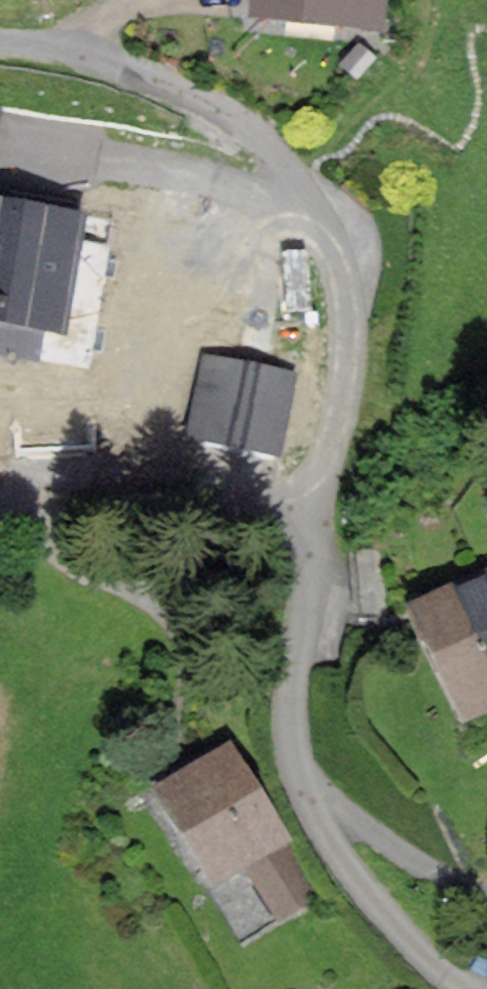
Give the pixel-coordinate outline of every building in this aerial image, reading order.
[(263,28),(373,37),(376,0),(265,0),(263,28)] [(0,224),(0,332),(58,340),(74,234),(0,224)] [(292,382),(197,367),(184,450),(278,465),(292,382)] [(414,622),(464,724),(486,713),(486,586),(414,622)] [(285,851),(227,762),(159,805),(216,893),(249,871),(281,920),(308,903),(278,856),(285,851)]
